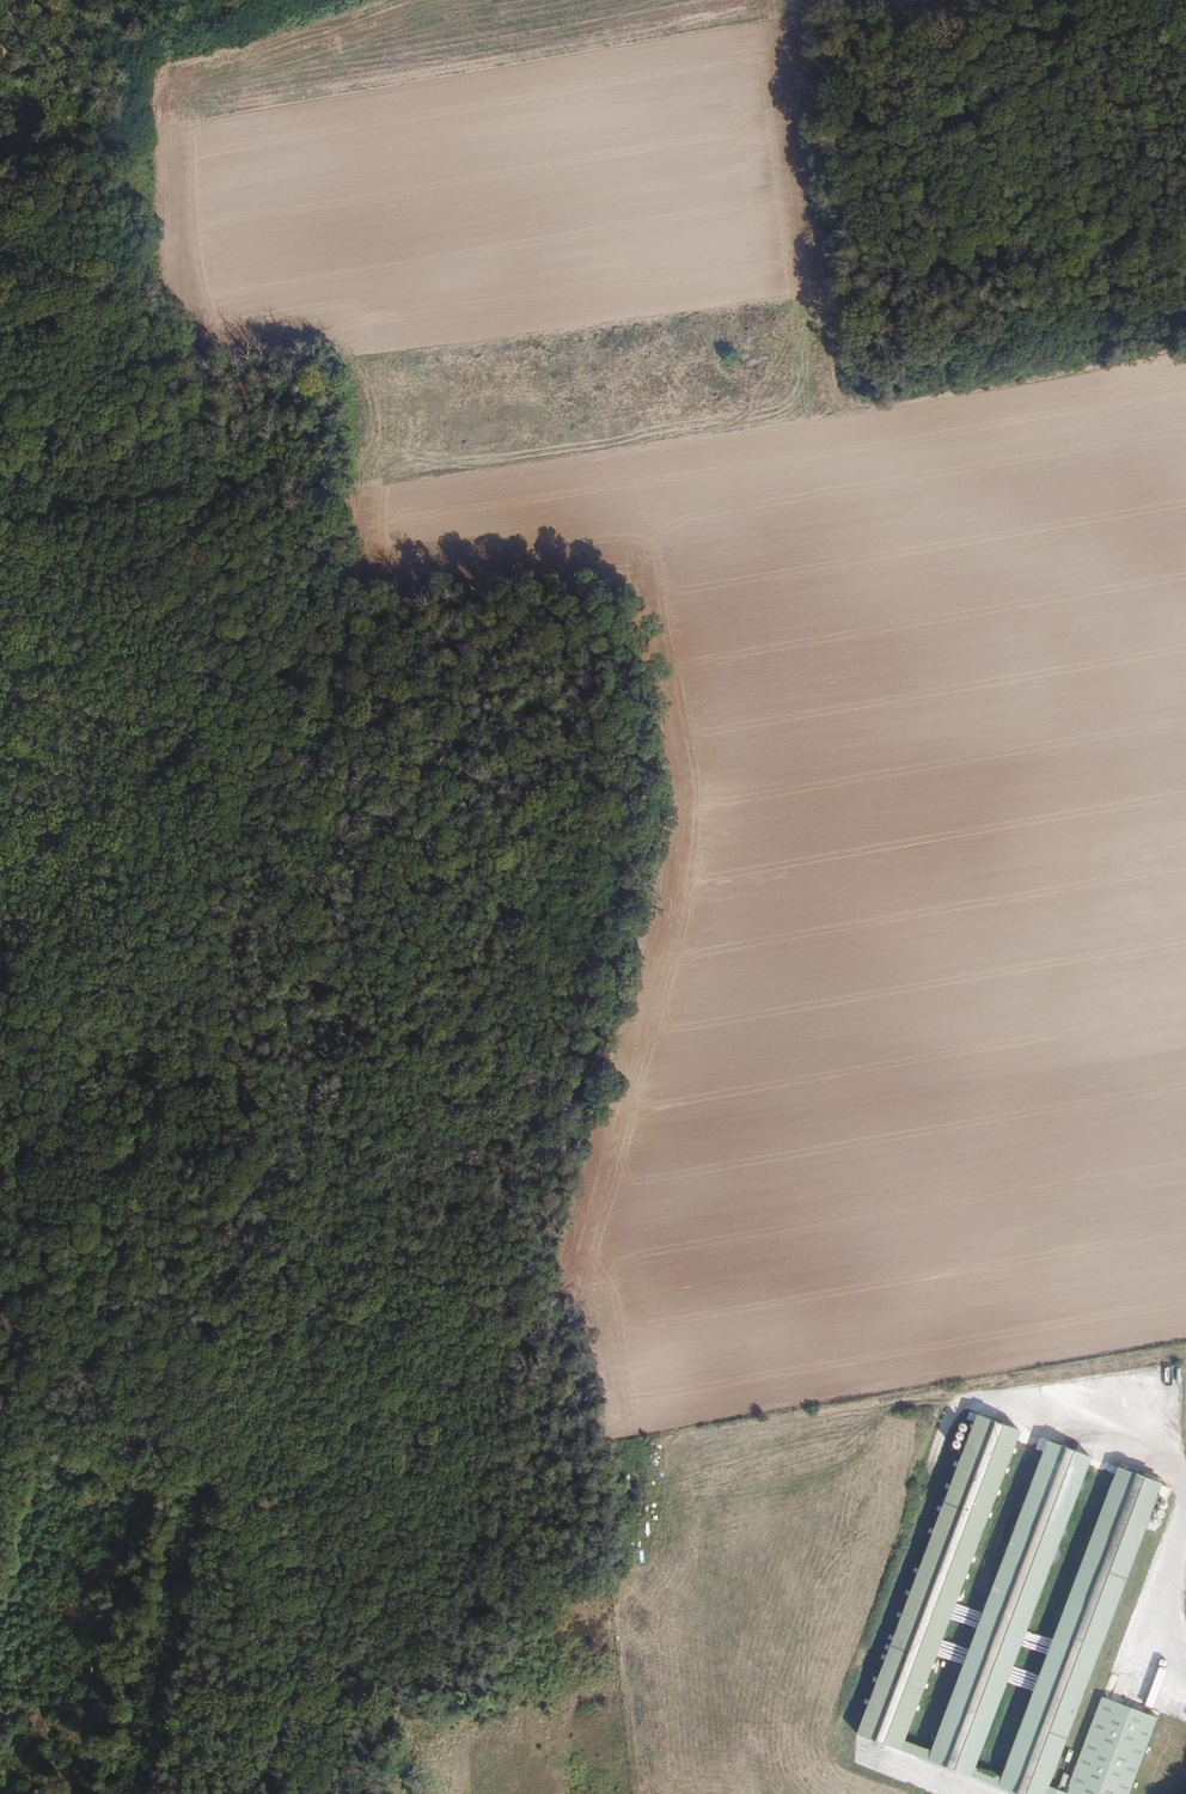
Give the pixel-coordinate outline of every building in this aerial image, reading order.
[(1091,1462),(1047,1445),(932,1753),(905,1743),(1020,1435),(977,1419),(859,1737),(1012,1793),(1062,1793),(1048,1788),(1161,1487),(1118,1472),(1003,1780),(976,1770),(1091,1462)] [(1158,1723),(1103,1702),(1068,1793),(1132,1793),(1158,1723)]
